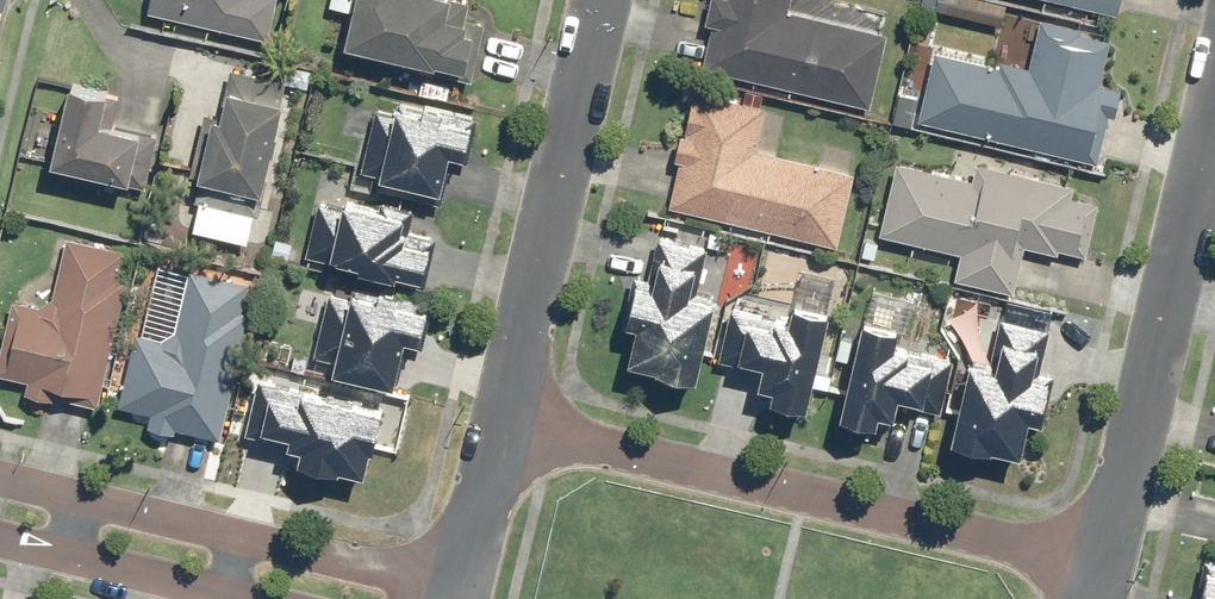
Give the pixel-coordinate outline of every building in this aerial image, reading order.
[(143,14),(267,42),(276,0),(146,0),(143,14)] [(340,47),(470,79),(484,23),(465,18),(469,1),(465,0),(327,0),(326,4),(349,10),(340,47)] [(697,67),(867,107),(889,12),(839,0),(705,0),(700,21),(707,23),(697,67)] [(1115,16),(1119,0),(1050,0),(1115,16)] [(930,49),(913,120),(1100,165),(1119,87),(1098,82),(1110,35),(1036,17),(1024,65),(996,58),(995,64),(930,49)] [(192,204),(256,219),(287,81),(227,68),(216,118),(201,114),(186,179),(197,181),(192,204)] [(65,86),(46,167),(143,190),(156,136),(97,123),(104,95),(65,86)] [(665,207),(835,247),(853,170),(753,146),(763,105),(693,88),(682,134),(676,132),(670,158),(676,159),(665,207)] [(455,210),(478,118),(393,97),(389,113),(372,109),(353,185),(455,210)] [(1081,261),(1096,201),(1068,194),(1071,184),(973,160),(969,178),(891,159),(873,232),(956,252),(949,278),(1011,293),(1023,247),(1081,261)] [(317,200),(303,263),(419,289),(431,236),(407,231),(412,210),(378,202),(375,213),(317,200)] [(703,247),(652,235),(642,277),(629,274),(618,322),(630,326),(621,364),(692,380),(712,298),(692,293),(703,247)] [(96,410),(130,251),(63,237),(48,308),(9,300),(0,342),(0,390),(96,410)] [(218,444),(255,287),(184,270),(168,338),(132,330),(114,408),(145,415),(142,426),(218,444)] [(425,312),(325,290),(311,358),(329,362),(326,375),(392,389),(401,343),(417,347),(425,312)] [(802,410),(825,312),(787,303),(784,318),(725,305),(713,359),(755,368),(751,385),(765,388),(762,401),(802,410)] [(855,318),(833,417),(870,425),(872,415),(886,418),(890,402),(939,412),(952,358),(904,347),(908,330),(855,318)] [(964,356),(944,440),(1015,457),(1024,420),(1035,422),(1045,381),(1036,379),(1047,331),(996,319),(986,361),(964,356)] [(379,411),(255,383),(243,436),(298,449),(294,466),(362,482),(379,411)] [(1197,567),(1190,598),(1214,598),(1214,571),(1197,567)]
